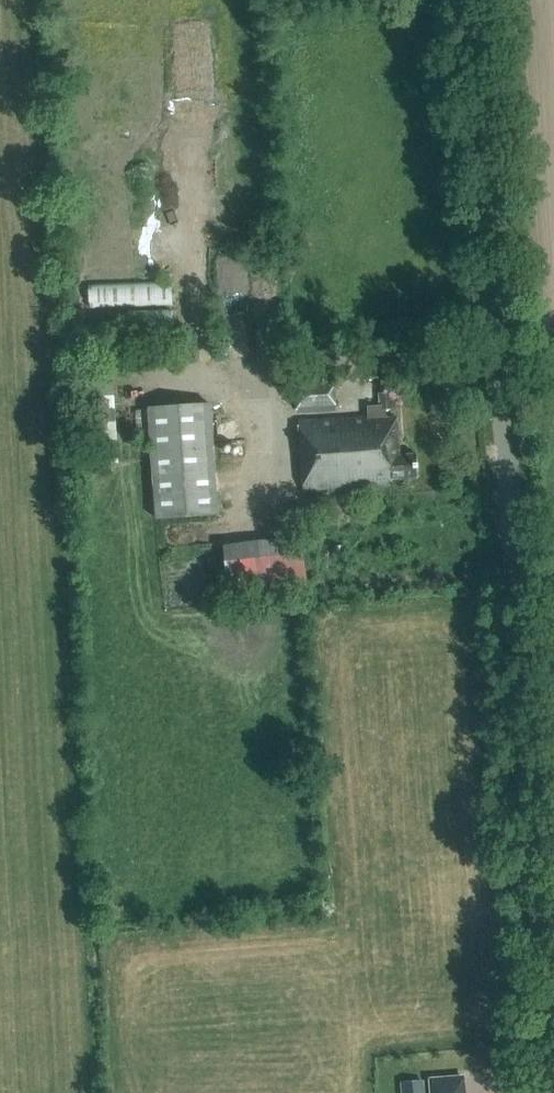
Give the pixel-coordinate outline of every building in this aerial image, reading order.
[(93,306),(175,304),(175,283),(92,285),(93,306)] [(129,337),(172,336),(172,310),(129,310),(129,337)] [(118,463),(114,382),(78,384),(83,465),(118,463)] [(334,412),(332,384),(296,386),(298,415),(334,412)] [(418,480),(417,456),(399,457),(396,417),(386,418),(386,411),(394,410),(393,394),(388,395),(388,392),(380,393),(380,395),(378,396),(379,407),(365,408),(366,419),(298,424),(303,494),(387,489),(387,482),(418,480)] [(216,514),(210,403),(148,406),(148,410),(150,445),(154,518),(216,514)] [(148,410),(135,410),(137,446),(150,445),(148,410)] [(307,595),(300,538),(224,546),(230,603),(307,595)] [(463,1077),(431,1080),(432,1092),(464,1092),(463,1077)] [(419,1081),(400,1082),(401,1092),(420,1092),(419,1081)]
